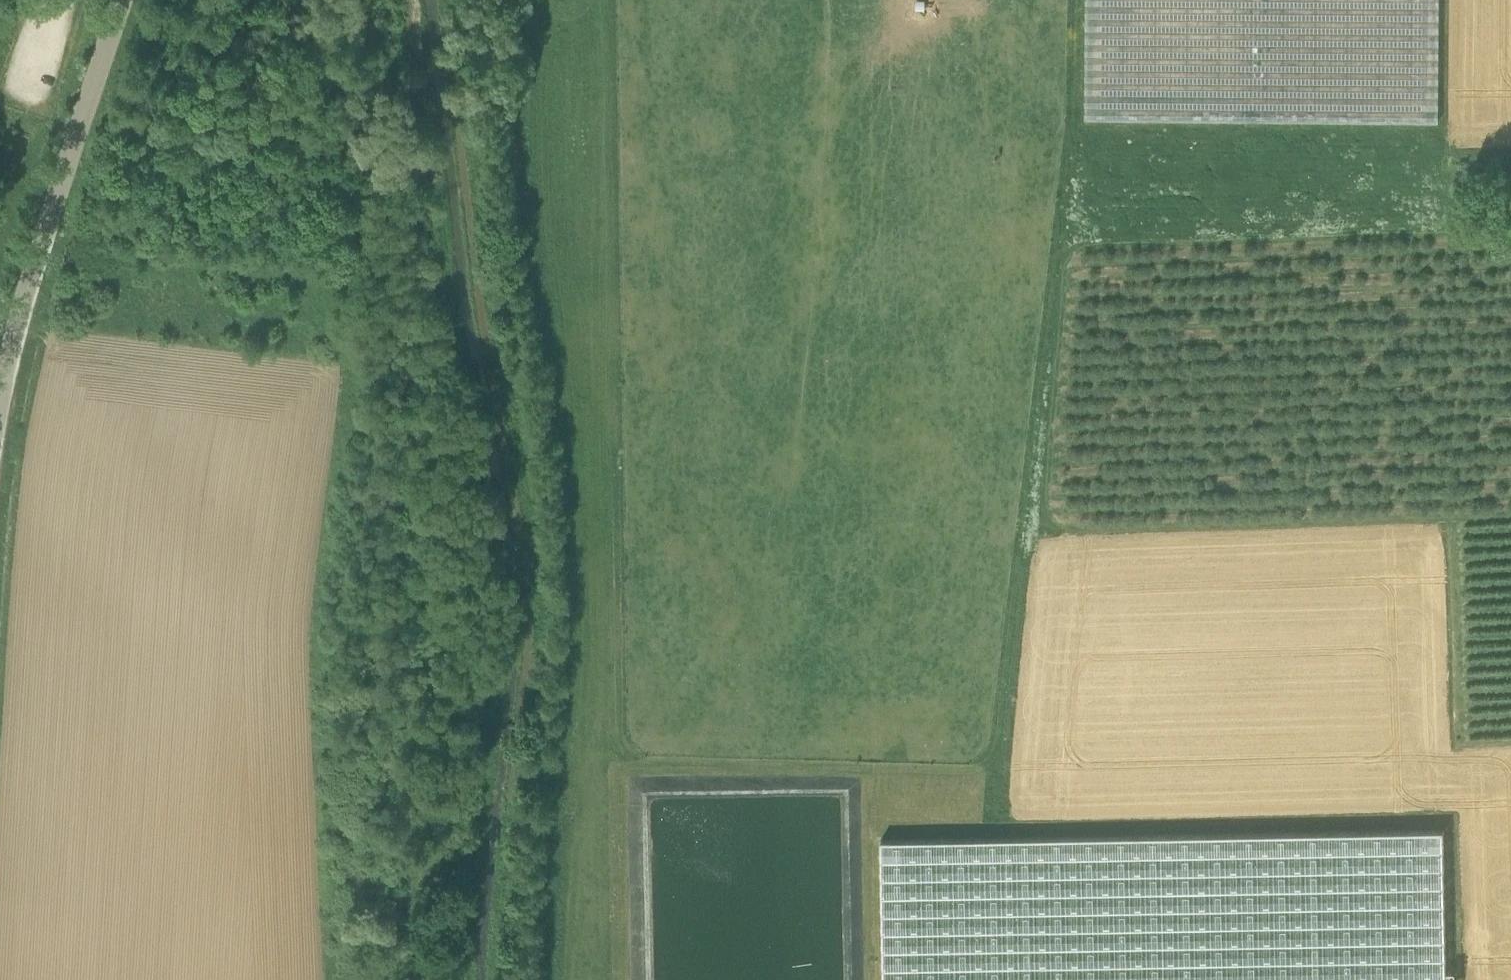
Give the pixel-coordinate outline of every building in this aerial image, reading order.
[(1086,119),(1439,122),(1440,0),(1087,0),(1086,119)] [(885,979),(1446,979),(1443,830),(882,840),(885,979)]
